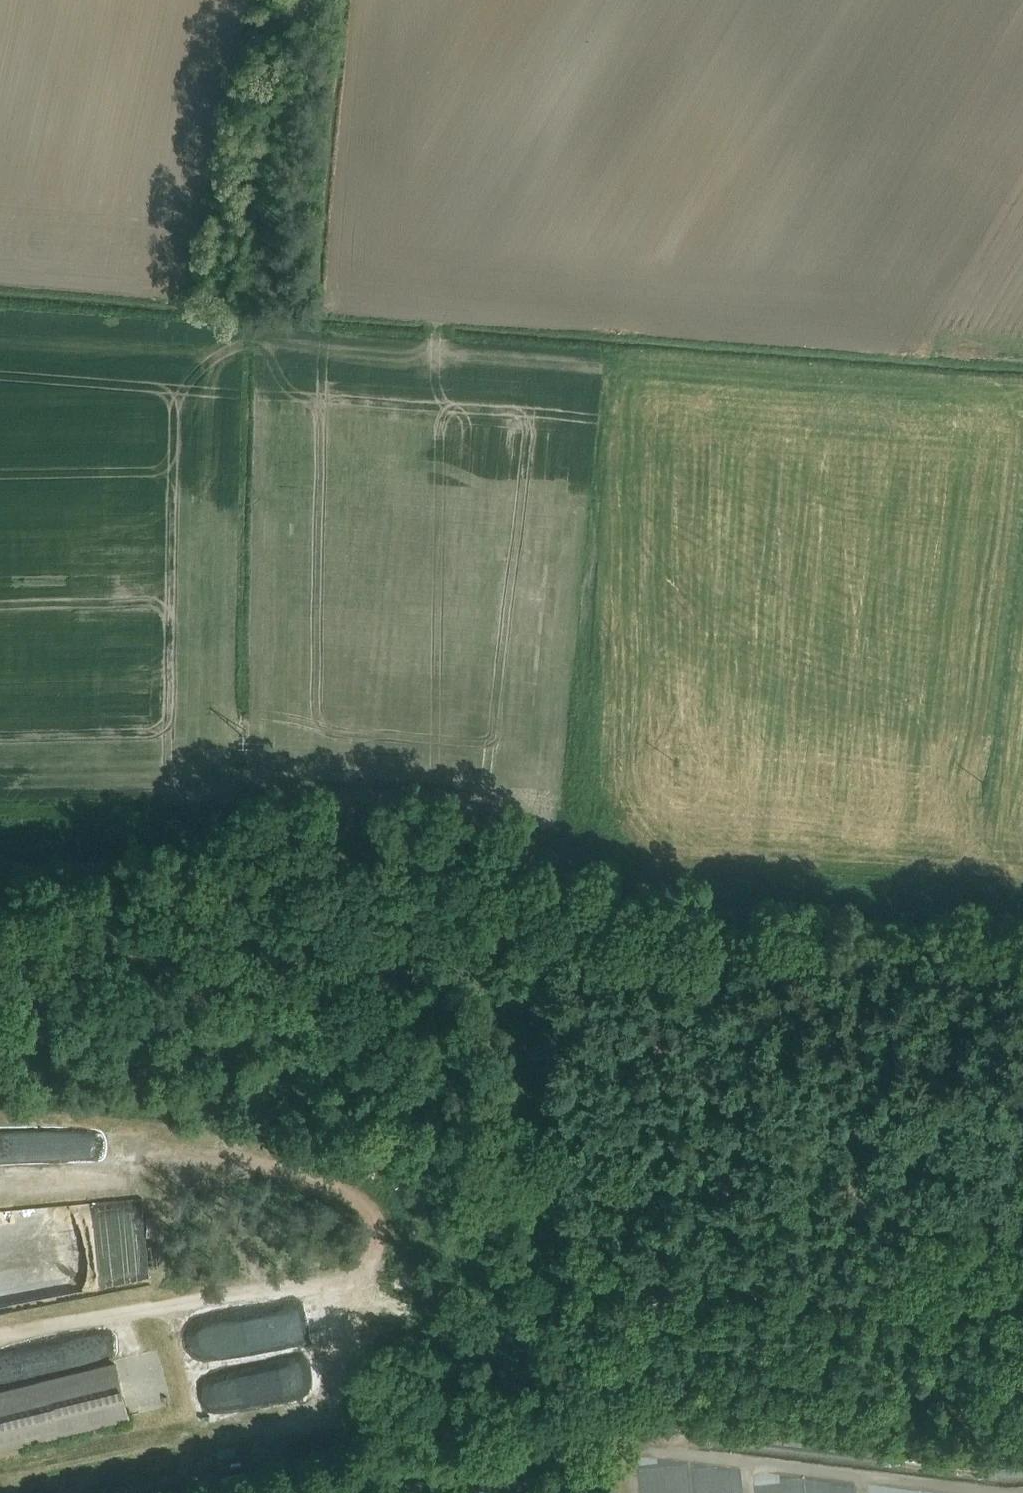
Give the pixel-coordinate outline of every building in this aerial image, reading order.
[(251,1359),(231,1363),(233,1378),(254,1374),(251,1359)] [(0,1392),(0,1446),(128,1415),(115,1364),(0,1392)]
